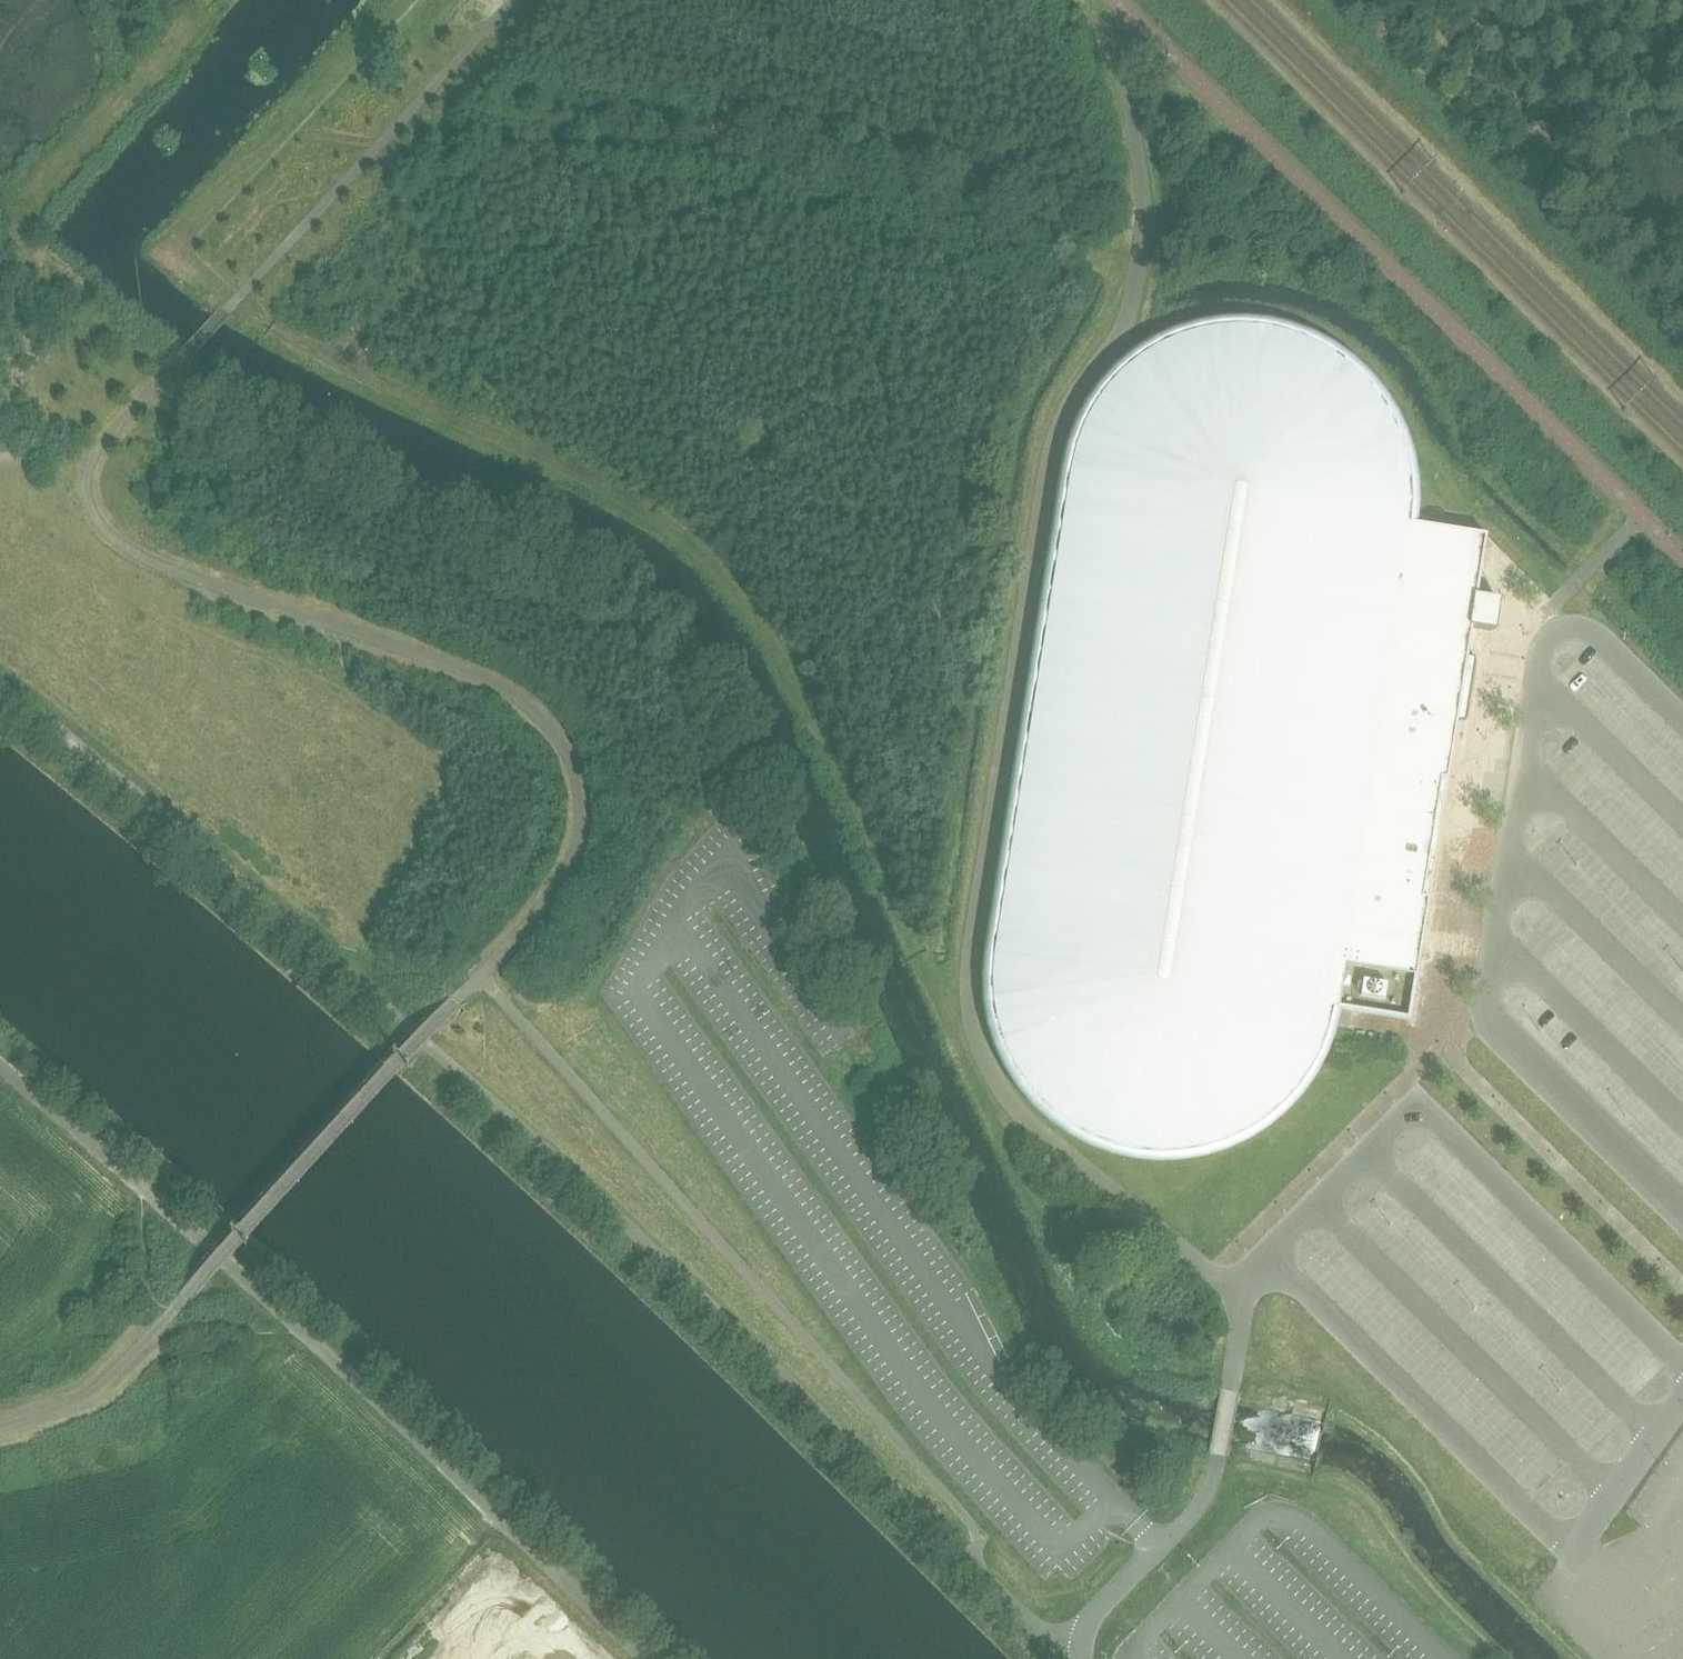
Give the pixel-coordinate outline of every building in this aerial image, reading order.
[(1341,1009),(1409,1020),(1417,979),(1417,976),(1416,976),(1457,719),(1466,720),(1476,656),(1467,655),(1471,627),(1491,630),(1491,629),(1489,628),(1493,600),(1495,600),(1496,598),(1476,595),(1481,566),(1482,566),(1482,563),(1481,563),(1486,536),(1418,525),(1420,501),(1419,477),(1415,454),(1408,431),(1398,410),(1386,390),(1371,372),(1353,355),(1334,342),(1313,331),(1291,322),(1267,317),(1244,315),(1220,316),(1197,320),(1174,327),(1152,337),(1132,350),(1114,365),(1098,382),(1084,402),(1073,423),(1065,445),(1060,467),(1043,576),(1010,779),(983,954),(981,976),(982,1000),(986,1023),(993,1046),(1003,1068),(1015,1088),(1031,1106),(1048,1122),(1067,1136),(1088,1147),(1111,1155),(1134,1160),(1157,1162),(1181,1161),(1205,1157),(1227,1150),(1249,1140),(1269,1128),(1287,1113),(1303,1095),(1317,1076),(1328,1055),(1336,1033),(1337,1029),(1341,1009)] [(499,1658),(595,1658),(546,1611),(499,1658)]
